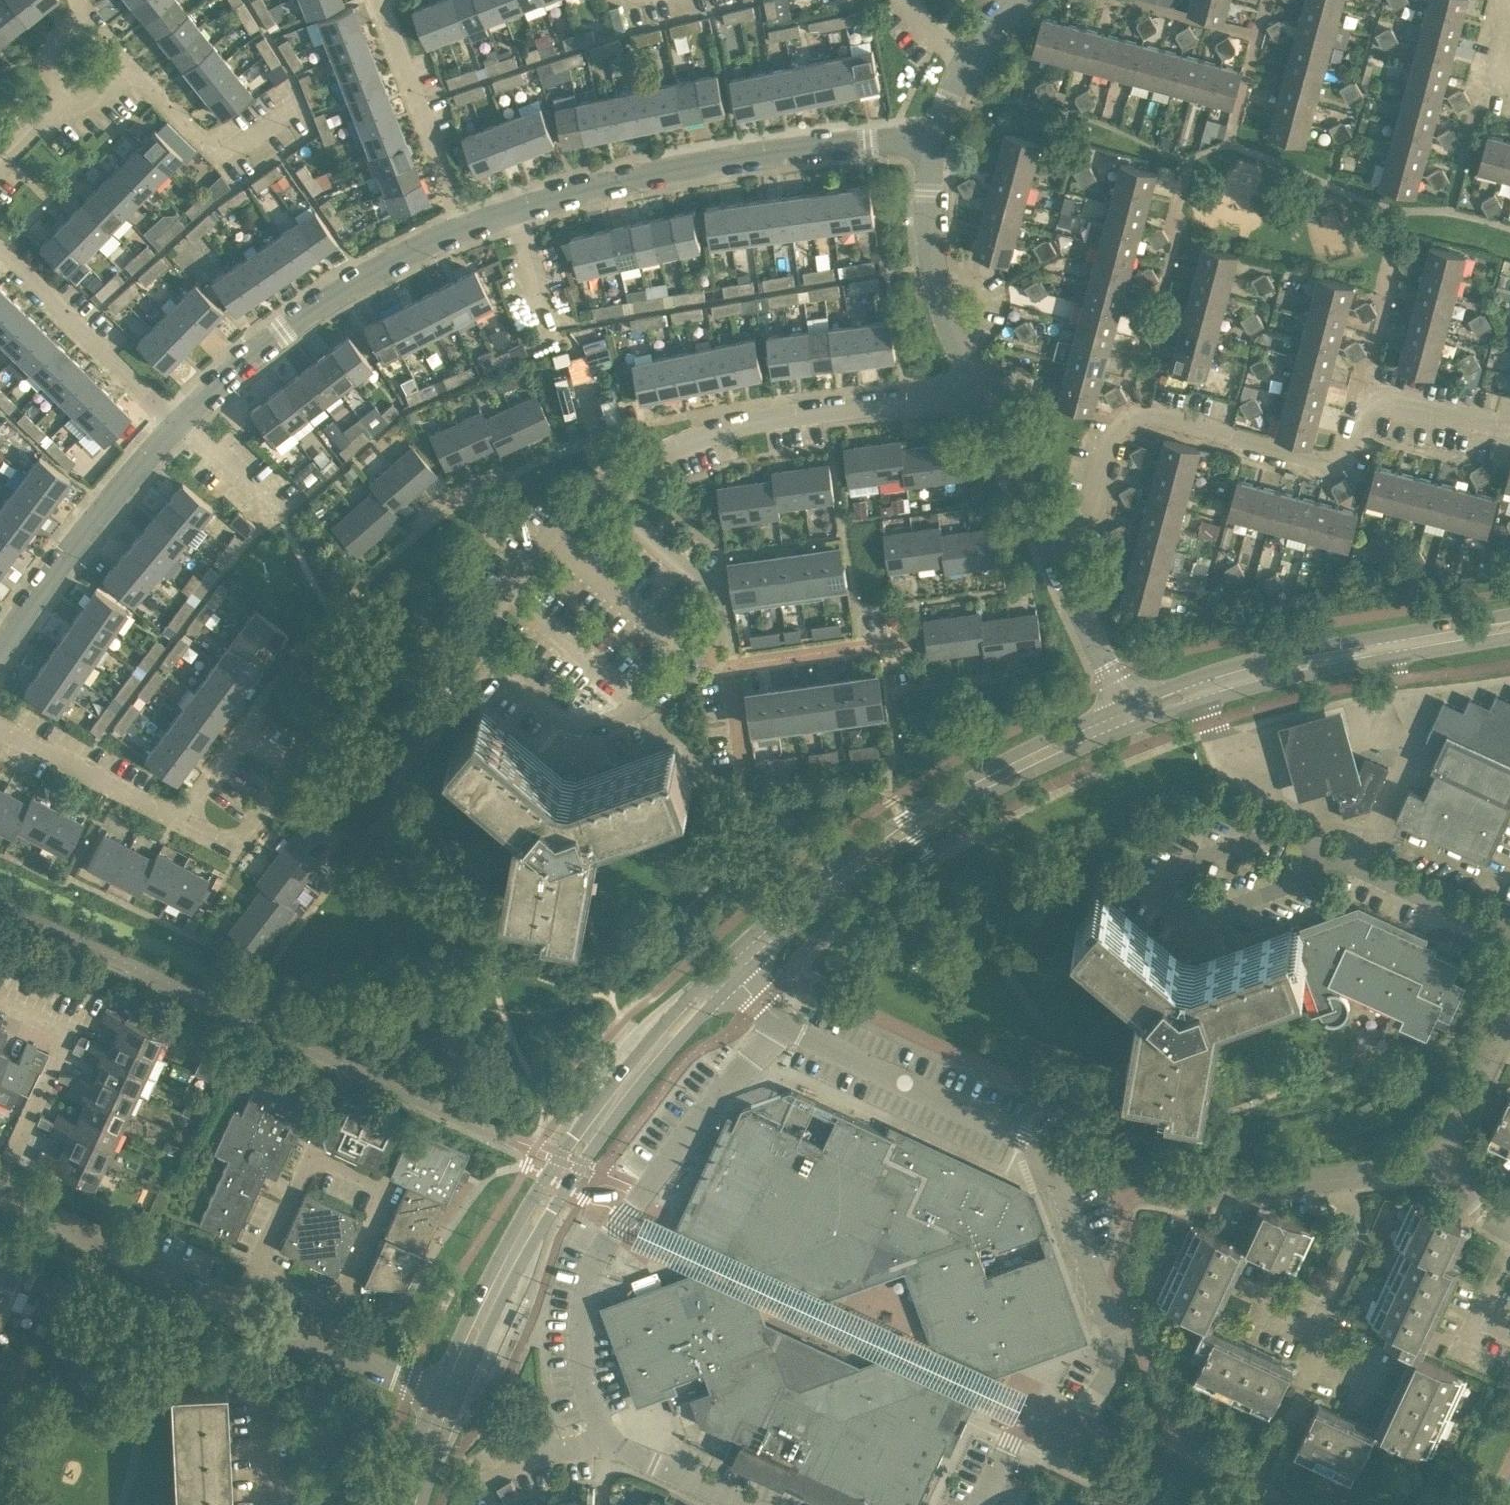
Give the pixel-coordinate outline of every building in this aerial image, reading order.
[(10,33),(26,20),(9,0),(0,0),(0,21),(10,33)] [(26,20),(41,8),(35,0),(9,0),(26,20)] [(131,2),(144,18),(166,0),(133,0),(131,2)] [(157,34),(186,10),(179,0),(166,0),(144,18),(157,34)] [(243,0),(242,0),(233,6),(241,19),(251,13),(243,0)] [(258,12),(268,7),(264,0),(251,0),(258,12)] [(342,0),(301,0),(307,14),(342,0)] [(434,1),(448,36),(467,29),(456,0),(436,0),(434,1)] [(467,29),(486,21),(477,0),(456,0),(467,29)] [(486,21),(505,14),(499,0),(477,0),(486,21)] [(524,7),(521,0),(499,0),(505,14),(524,7)] [(787,0),(777,0),(765,2),(769,22),(791,18),(787,0)] [(1224,21),(1229,0),(1228,0),(1191,0),(1188,11),(1224,21)] [(1328,0),(1305,0),(1301,14),(1337,24),(1342,4),(1328,0)] [(1463,16),(1467,0),(1429,0),(1427,6),(1463,16)] [(428,44),(448,36),(434,1),(414,8),(428,44)] [(317,19),(325,39),(360,25),(352,5),(317,19)] [(755,15),(753,5),(738,9),(740,19),(755,15)] [(1422,26),(1458,35),(1463,16),(1427,6),(1422,26)] [(276,20),(268,7),(258,12),(267,25),(276,20)] [(740,19),(738,9),(723,12),(726,23),(740,19)] [(199,26),(186,10),(157,34),(170,50),(199,26)] [(867,20),(864,10),(849,13),(851,24),(867,20)] [(251,13),(241,19),(250,32),(259,26),(251,13)] [(1136,25),(1139,30),(1154,22),(1150,14),(1137,21),(1136,25)] [(1337,24),(1301,14),(1296,34),(1332,43),(1337,24)] [(823,18),(826,29),(841,26),(839,15),(823,18)] [(1033,51),(1054,57),(1064,21),(1043,15),(1033,51)] [(685,22),(688,32),(702,28),(700,18),(685,22)] [(823,18),(808,21),(810,32),(826,29),(823,18)] [(1279,18),(1274,21),(1282,36),(1289,32),(1283,20),(1279,18)] [(10,33),(0,21),(0,41),(10,33)] [(1083,26),(1064,21),(1054,57),(1074,62),(1083,26)] [(1277,39),(1282,36),(1274,21),(1266,25),(1273,37),(1277,39)] [(685,22),(670,25),(673,36),(688,32),(685,22)] [(1157,25),(1154,22),(1139,30),(1144,37),(1156,30),(1157,25)] [(801,34),(799,23),(783,26),(786,37),(801,34)] [(1175,36),(1179,41),(1193,31),(1189,24),(1177,31),(1175,36)] [(367,44),(360,25),(325,39),(332,58),(367,44)] [(170,50),(182,66),(212,42),(199,26),(170,50)] [(786,37),(783,26),(768,29),(771,40),(786,37)] [(1083,26),(1074,62),(1093,67),(1103,31),(1083,26)] [(1417,45),(1453,55),(1458,35),(1422,26),(1417,45)] [(1382,30),(1391,44),(1398,40),(1391,28),(1387,27),(1382,30)] [(596,38),(595,38),(592,28),(577,33),(581,43),(596,38)] [(645,31),(648,42),(663,38),(660,28),(645,31)] [(1386,47),(1391,44),(1382,30),(1375,34),(1382,46),(1386,47)] [(633,46),(648,42),(645,31),(630,35),(633,46)] [(1123,37),(1103,31),(1093,67),(1110,72),(1109,76),(1112,77),(1123,37)] [(1196,36),(1193,31),(1179,41),(1183,48),(1195,40),(1196,36)] [(566,48),(581,43),(577,33),(563,38),(566,48)] [(1215,46),(1218,51),(1233,42),(1228,34),(1216,41),(1215,46)] [(1332,43),(1296,34),(1290,53),(1327,63),(1332,43)] [(272,48),(264,35),(255,41),(263,54),(272,48)] [(1123,37),(1112,77),(1114,78),(1116,73),(1133,78),(1142,42),(1123,37)] [(277,43),(285,56),(295,51),(286,38),(277,43)] [(623,48),(619,38),(605,42),(608,53),(623,48)] [(539,46),(543,56),(557,51),(553,41),(539,46)] [(225,58),(212,42),(182,66),(195,82),(225,58)] [(594,58),(608,53),(605,42),(590,47),(594,58)] [(1162,47),(1142,42),(1133,78),(1150,82),(1149,87),(1151,88),(1162,47)] [(1233,42),(1218,51),(1222,58),(1234,51),(1236,46),(1233,42)] [(339,77),(375,63),(367,44),(332,58),(339,77)] [(1407,64),(1447,75),(1453,55),(1417,45),(1412,63),(1408,61),(1407,64)] [(528,61),(543,56),(539,46),(524,51),(528,61)] [(1172,88),(1182,53),(1162,47),(1151,88),(1154,88),(1155,84),(1172,88)] [(280,61),(272,48),(263,54),(271,67),(280,61)] [(498,52),(500,59),(511,55),(509,48),(498,52)] [(872,50),(851,54),(858,92),(879,87),(872,50)] [(303,64),(295,51),(285,56),(293,69),(303,64)] [(581,51),(566,56),(570,66),(584,61),(581,51)] [(1202,58),(1182,53),(1172,88),(1189,93),(1188,97),(1191,98),(1202,58)] [(1327,63),(1290,53),(1285,73),(1321,83),(1327,63)] [(504,69),(518,64),(515,54),(511,55),(500,59),(504,69)] [(839,96),(858,92),(851,54),(831,58),(839,96)] [(566,56),(551,60),(555,71),(570,66),(566,56)] [(195,82),(208,97),(238,74),(225,58),(195,82)] [(819,100),(839,96),(831,58),(811,62),(819,100)] [(1202,58),(1191,98),(1194,99),(1195,95),(1212,99),(1221,63),(1202,58)] [(489,74),(504,69),(500,59),(485,64),(489,74)] [(799,104),(819,100),(811,62),(791,66),(799,104)] [(382,82),(375,63),(339,77),(347,96),(382,82)] [(1242,69),(1221,63),(1212,99),(1232,105),(1242,69)] [(1406,85),(1442,94),(1447,75),(1407,64),(1406,67),(1411,68),(1406,85)] [(779,108),(799,104),(791,66),(771,70),(779,108)] [(465,82),(480,77),(476,67),(462,72),(465,82)] [(522,70),(507,75),(511,86),(525,81),(522,70)] [(759,112),(779,108),(771,70),(752,74),(759,112)] [(447,77),(450,87),(465,82),(462,72),(447,77)] [(298,76),(304,91),(314,87),(308,73),(298,76)] [(717,73),(696,78),(704,115),(725,111),(717,73)] [(1321,83),(1285,73),(1280,92),(1316,102),(1321,83)] [(251,90),(238,74),(208,97),(221,114),(251,90)] [(739,116),(759,112),(752,74),(731,79),(739,116)] [(496,91),(511,86),(507,75),(493,80),(496,91)] [(1035,88),(1038,93),(1053,84),(1048,77),(1036,84),(1035,88)] [(684,119),(704,115),(696,78),(676,82),(684,119)] [(1355,98),(1362,93),(1355,81),(1351,80),(1346,83),(1355,98)] [(382,82),(347,96),(354,115),(390,101),(382,82)] [(664,123),(684,119),(676,82),(657,86),(664,123)] [(483,83),(468,88),(472,99),(486,94),(483,83)] [(1355,98),(1346,83),(1339,87),(1346,99),(1350,100),(1355,98)] [(1056,89),(1053,84),(1038,93),(1043,100),(1055,93),(1056,89)] [(1396,103),(1437,114),(1442,94),(1406,85),(1402,102),(1397,101),(1396,103)] [(657,86),(637,90),(644,127),(664,123),(657,86)] [(319,101),(314,87),(304,91),(309,105),(319,101)] [(468,88),(454,93),(457,103),(472,99),(468,88)] [(1077,103),(1092,95),(1088,88),(1076,94),(1074,99),(1077,103)] [(1463,106),(1471,102),(1464,89),(1459,88),(1454,91),(1463,106)] [(624,131),(644,127),(637,90),(617,94),(624,131)] [(1463,106),(1454,91),(1447,95),(1454,107),(1459,109),(1463,106)] [(564,144),(584,140),(577,102),(575,92),(554,96),(564,144)] [(1316,102),(1280,92),(1274,112),(1311,122),(1316,102)] [(604,136),(624,131),(617,94),(597,98),(604,136)] [(1095,100),(1092,95),(1077,103),(1082,111),(1094,104),(1095,100)] [(518,105),(521,113),(535,149),(555,141),(541,105),(539,106),(536,98),(518,105)] [(577,102),(584,140),(604,136),(597,98),(577,102)] [(397,120),(390,101),(354,115),(362,134),(397,120)] [(1396,124),(1431,134),(1437,114),(1396,103),(1395,107),(1400,108),(1396,124)] [(313,115),(319,129),(329,125),(323,110),(313,115)] [(1305,142),(1311,122),(1274,112),(1269,133),(1305,142)] [(535,149),(521,113),(502,120),(516,156),(535,149)] [(369,153),(404,139),(397,120),(362,134),(369,153)] [(516,156),(502,120),(483,128),(497,163),(516,156)] [(1341,120),(1336,123),(1344,138),(1351,134),(1345,121),(1341,120)] [(1339,141),(1344,138),(1336,123),(1328,127),(1335,139),(1339,141)] [(1386,143),(1426,153),(1431,134),(1396,124),(1391,142),(1386,140),(1386,143)] [(334,139),(329,125),(319,129),(324,143),(334,139)] [(140,143),(168,169),(182,154),(155,128),(140,143)] [(477,171),(497,163),(483,128),(463,135),(477,171)] [(1449,128),(1444,130),(1452,145),(1460,140),(1453,129),(1449,128)] [(1452,145),(1444,130),(1437,135),(1444,146),(1448,148),(1452,145)] [(1005,131),(999,151),(1036,161),(1041,141),(1005,131)] [(1478,170),(1498,176),(1508,140),(1488,134),(1478,170)] [(1171,137),(1163,135),(1160,144),(1169,146),(1171,137)] [(980,136),(975,139),(984,154),(991,150),(984,138),(980,136)] [(412,158),(404,139),(369,153),(376,172),(412,158)] [(979,157),(984,154),(975,139),(968,143),(975,156),(979,157)] [(1508,140),(1498,176),(1509,179),(1509,141),(1508,140)] [(168,169),(140,143),(126,157),(153,184),(168,169)] [(1385,164),(1421,173),(1426,153),(1386,143),(1385,146),(1389,148),(1385,164)] [(994,171),(1030,181),(1036,161),(999,151),(994,171)] [(112,172),(139,198),(153,184),(126,157),(112,172)] [(384,191),(419,177),(412,158),(376,172),(384,191)] [(1121,162),(1115,183),(1152,193),(1157,172),(1121,162)] [(295,169),(304,181),(313,175),(304,163),(295,169)] [(276,164),(263,173),(270,181),(282,173),(276,164)] [(1380,184),(1415,194),(1421,173),(1385,164),(1380,184)] [(1081,167),(1090,182),(1097,178),(1090,166),(1086,165),(1081,167)] [(1084,185),(1090,182),(1081,167),(1073,172),(1080,184),(1084,185)] [(1438,167),(1433,170),(1442,185),(1450,180),(1443,168),(1438,167)] [(1438,187),(1442,185),(1433,170),(1426,174),(1433,186),(1438,187)] [(989,191),(1025,200),(1030,181),(994,171),(989,191)] [(97,186),(124,213),(139,198),(112,172),(97,186)] [(263,173),(251,181),(257,190),(270,181),(263,173)] [(271,183),(276,191),(289,182),(284,174),(271,183)] [(321,188),(313,175),(304,181),(313,194),(321,188)] [(965,178),(973,193),(981,189),(974,177),(969,176),(965,178)] [(427,197),(419,177),(384,191),(392,211),(427,197)] [(973,193),(965,178),(957,183),(964,195),(968,196),(973,193)] [(1105,202),(1146,213),(1152,193),(1115,183),(1111,200),(1106,198),(1105,202)] [(868,185),(847,188),(852,225),(873,222),(868,185)] [(83,201),(110,228),(124,213),(97,186),(83,201)] [(243,187),(230,196),(236,204),(249,196),(243,187)] [(203,207),(215,196),(208,188),(196,199),(203,207)] [(827,191),(832,228),(852,225),(847,188),(827,191)] [(827,191),(807,193),(812,231),(832,228),(827,191)] [(983,210),(1024,221),(1025,219),(1020,218),(1025,200),(989,191),(983,210)] [(1484,208),(1499,199),(1494,192),(1482,199),(1481,204),(1484,208)] [(812,231),(807,193),(787,196),(792,233),(812,231)] [(230,196),(217,204),(223,213),(236,204),(230,196)] [(772,236),(792,233),(787,196),(767,199),(772,236)] [(328,216),(337,210),(328,197),(319,203),(328,216)] [(192,217),(203,207),(196,199),(185,209),(192,217)] [(752,239),(772,236),(767,199),(747,201),(752,239)] [(1502,204),(1499,199),(1484,208),(1488,216),(1500,208),(1502,204)] [(69,215),(96,242),(110,228),(83,201),(69,215)] [(747,201),(727,204),(732,241),(752,239),(747,201)] [(1146,213),(1105,202),(1105,204),(1109,205),(1105,223),(1141,232),(1146,213)] [(711,244),(732,241),(727,204),(706,207),(711,244)] [(315,209),(297,221),(319,252),(336,240),(315,209)] [(672,214),(680,251),(701,246),(693,209),(672,214)] [(345,223),(337,210),(328,216),(336,229),(345,223)] [(978,230),(1014,240),(1019,223),(1023,225),(1024,221),(983,210),(978,230)] [(208,212),(197,222),(204,230),(215,220),(208,212)] [(1074,216),(1061,212),(1057,224),(1070,228),(1074,216)] [(652,218),(660,255),(680,251),(672,214),(652,218)] [(54,230),(81,257),(96,242),(69,215),(54,230)] [(177,216),(166,226),(174,234),(185,224),(177,216)] [(632,223),(640,260),(660,255),(652,218),(632,223)] [(281,233),(302,264),(319,252),(297,221),(281,233)] [(197,222),(185,233),(193,241),(204,230),(197,222)] [(612,227),(620,264),(640,260),(632,223),(612,227)] [(1094,241),(1135,252),(1141,232),(1105,223),(1100,240),(1095,238),(1094,241)] [(174,234),(166,226),(154,237),(162,245),(174,234)] [(1162,244),(1169,240),(1162,227),(1158,226),(1153,229),(1162,244)] [(592,232),(600,269),(620,264),(612,227),(592,232)] [(1162,244),(1153,229),(1146,233),(1153,245),(1157,246),(1162,244)] [(39,245),(66,272),(81,257),(54,230),(39,245)] [(1009,260),(1014,240),(978,230),(972,251),(1009,260)] [(600,269),(592,232),(571,236),(579,273),(600,269)] [(264,244),(285,275),(302,264),(281,233),(264,244)] [(1045,238),(1040,241),(1049,256),(1056,251),(1049,239),(1045,238)] [(1044,259),(1049,256),(1040,241),(1033,245),(1039,257),(1044,259)] [(1094,262),(1130,272),(1135,252),(1094,241),(1094,245),(1098,246),(1094,262)] [(136,253),(143,261),(154,251),(147,243),(136,253)] [(247,256),(268,287),(285,275),(264,244),(247,256)] [(1203,245),(1197,266),(1234,276),(1240,256),(1203,245)] [(1424,267),(1461,276),(1466,256),(1430,246),(1424,267)] [(1407,251),(1403,254),(1412,268),(1419,264),(1412,252),(1407,251)] [(131,272),(143,261),(136,253),(124,264),(131,272)] [(1406,271),(1412,268),(1403,254),(1395,258),(1402,270),(1406,271)] [(160,255),(149,265),(156,274),(168,263),(160,255)] [(230,267),(252,298),(268,287),(247,256),(230,267)] [(876,270),(875,270),(873,259),(858,262),(860,273),(876,270)] [(845,275),(860,273),(858,262),(843,264),(845,275)] [(1130,272),(1094,262),(1090,279),(1085,277),(1084,281),(1125,292),(1130,272)] [(149,265),(137,276),(145,284),(156,274),(149,265)] [(1148,265),(1142,269),(1151,283),(1159,279),(1152,267),(1148,265)] [(836,277),(834,266),(818,268),(820,279),(836,277)] [(1192,285),(1228,296),(1234,276),(1197,266),(1192,285)] [(252,298),(230,267),(213,279),(234,310),(252,298)] [(1461,276),(1424,267),(1419,286),(1460,297),(1460,294),(1456,293),(1461,276)] [(820,279),(818,268),(803,271),(805,282),(820,279)] [(455,278),(472,312),(491,302),(474,269),(455,278)] [(1147,286),(1151,283),(1142,269),(1135,273),(1142,285),(1147,286)] [(105,281),(113,289),(124,279),(117,271),(105,281)] [(1263,272),(1258,275),(1267,290),(1274,285),(1267,273),(1263,272)] [(778,275),(780,286),(795,283),(793,273),(778,275)] [(1509,276),(1500,273),(1496,286),(1506,289),(1509,276)] [(762,278),(764,288),(780,286),(778,275),(762,278)] [(1263,292),(1267,290),(1258,275),(1251,279),(1258,291),(1263,292)] [(879,276),(863,279),(865,290),(881,287),(879,276)] [(1318,277),(1313,297),(1349,307),(1354,286),(1318,277)] [(455,278),(437,288),(454,321),(472,312),(455,278)] [(755,290),(753,279),(738,282),(739,293),(755,290)] [(863,279),(848,282),(850,292),(865,290),(863,279)] [(1037,279),(1032,282),(1040,296),(1047,292),(1041,280),(1037,279)] [(101,300),(113,289),(105,281),(94,291),(101,300)] [(1125,292),(1084,281),(1083,284),(1088,285),(1084,302),(1119,312),(1125,292)] [(181,297),(208,324),(223,309),(195,282),(181,297)] [(724,295),(739,293),(738,282),(722,284),(724,295)] [(1035,299),(1040,296),(1032,282),(1024,286),(1031,298),(1035,299)] [(130,283),(119,293),(126,301),(137,291),(130,283)] [(823,286),(825,297),(840,294),(838,283),(823,286)] [(1186,305),(1223,315),(1228,296),(1192,285),(1186,305)] [(0,286),(0,311),(12,298),(0,286)] [(810,299),(825,297),(823,286),(808,288),(810,299)] [(1460,297),(1419,286),(1414,306),(1450,316),(1454,299),(1459,300),(1460,297)] [(689,290),(691,300),(705,298),(703,287),(689,290)] [(454,321),(437,288),(418,297),(435,330),(454,321)] [(669,293),(671,304),(691,300),(689,290),(669,293)] [(798,290),(782,292),(784,303),(800,301),(798,290)] [(755,297),(757,309),(770,307),(770,306),(784,303),(782,292),(755,297)] [(119,293),(107,303),(114,311),(126,301),(119,293)] [(651,307),(671,304),(669,293),(649,297),(651,307)] [(166,311),(194,338),(208,324),(181,297),(166,311)] [(418,297),(400,306),(417,340),(435,330),(418,297)] [(628,300),(630,311),(651,307),(649,297),(628,300)] [(755,297),(728,302),(729,313),(744,310),(744,311),(757,309),(755,297)] [(1343,326),(1349,307),(1313,297),(1308,314),(1304,313),(1303,316),(1343,326)] [(12,298),(0,311),(0,339),(0,340),(27,313),(12,298)] [(610,314),(625,312),(630,311),(628,300),(608,303),(610,314)] [(1369,318),(1377,313),(1370,301),(1366,300),(1361,303),(1369,318)] [(728,302),(712,304),(714,315),(729,313),(728,302)] [(1078,322),(1114,332),(1119,312),(1084,302),(1078,322)] [(610,314),(608,303),(592,306),(587,307),(589,317),(594,316),(594,317),(610,314)] [(1369,318),(1361,303),(1354,307),(1361,319),(1365,320),(1369,318)] [(1181,325),(1222,336),(1222,334),(1218,332),(1223,315),(1186,305),(1181,325)] [(417,340),(400,306),(382,315),(399,349),(417,340)] [(703,306),(687,308),(689,319),(704,317),(703,306)] [(1450,316),(1414,306),(1409,326),(1445,335),(1450,316)] [(687,308),(671,311),(673,322),(689,319),(687,308)] [(152,326),(179,353),(194,338),(166,311),(152,326)] [(1252,311),(1247,314),(1257,329),(1264,325),(1256,313),(1252,311)] [(646,315),(648,326),(663,324),(661,312),(646,315)] [(1480,312),(1475,315),(1484,330),(1491,325),(1484,313),(1480,312)] [(41,327),(27,313),(0,340),(15,354),(41,327)] [(1252,332),(1257,329),(1247,314),(1241,319),(1247,331),(1252,332)] [(380,358),(399,349),(382,315),(363,325),(380,358)] [(633,329),(648,326),(646,315),(631,318),(633,329)] [(1479,333),(1484,330),(1475,315),(1468,319),(1475,331),(1479,333)] [(1338,346),(1343,326),(1303,316),(1303,318),(1307,319),(1302,337),(1338,346)] [(890,319),(870,322),(874,360),(895,357),(890,319)] [(1026,319),(1022,321),(1030,336),(1037,332),(1030,320),(1026,319)] [(1025,339),(1030,336),(1022,321),(1013,326),(1020,338),(1025,339)] [(854,362),(874,360),(870,322),(849,324),(854,362)] [(1073,342),(1109,351),(1114,332),(1078,322),(1073,342)] [(829,327),(834,365),(854,362),(849,324),(829,327)] [(1175,344),(1212,355),(1217,338),(1221,339),(1222,336),(1181,325),(1175,344)] [(137,341),(165,368),(179,353),(152,326),(137,341)] [(1445,335),(1409,326),(1403,346),(1439,355),(1445,335)] [(56,341),(41,327),(15,354),(30,368),(56,341)] [(814,367),(834,365),(829,327),(809,329),(814,367)] [(794,370),(814,367),(809,329),(789,332),(794,370)] [(1155,332),(1163,346),(1170,343),(1163,330),(1159,329),(1155,332)] [(773,372),(794,370),(789,332),(768,334),(768,336),(773,372)] [(1158,349),(1163,346),(1155,332),(1147,336),(1153,348),(1158,349)] [(331,347),(354,377),(371,364),(348,334),(331,347)] [(773,372),(768,336),(762,337),(755,338),(762,373),(773,372)] [(755,337),(734,341),(742,379),(762,375),(762,373),(755,338),(755,337)] [(1333,366),(1338,346),(1302,337),(1298,353),(1294,352),(1293,355),(1333,366)] [(1355,339),(1350,342),(1359,357),(1366,352),(1359,340),(1355,339)] [(71,356),(56,341),(30,368),(44,383),(71,356)] [(714,345),(722,383),(742,379),(734,341),(714,345)] [(1063,360),(1103,371),(1109,351),(1073,342),(1068,359),(1063,357),(1063,360)] [(1354,359),(1355,359),(1359,357),(1350,342),(1343,346),(1350,358),(1354,359)] [(1207,375),(1212,355),(1175,344),(1170,365),(1207,375)] [(722,383),(714,345),(694,349),(702,387),(722,383)] [(494,355),(498,365),(512,359),(518,356),(513,346),(508,349),(494,355)] [(1434,376),(1439,355),(1403,346),(1398,366),(1434,376)] [(354,377),(331,347),(315,359),(338,389),(354,377)] [(479,361),(470,365),(475,375),(498,365),(494,355),(492,348),(477,354),(479,361)] [(694,349),(674,353),(682,391),(702,387),(694,349)] [(1469,352),(1465,355),(1473,369),(1480,365),(1474,353),(1469,352)] [(654,357),(661,395),(682,391),(674,353),(654,357)] [(1327,386),(1333,366),(1293,355),(1292,358),(1296,359),(1291,376),(1327,386)] [(1468,372),(1473,369),(1465,355),(1457,359),(1464,371),(1468,372)] [(85,370),(71,356),(44,383),(59,397),(85,370)] [(1262,356),(1257,359),(1266,374),(1273,370),(1266,357),(1262,356)] [(641,399),(661,395),(654,357),(633,361),(641,399)] [(299,372),(322,402),(338,389),(315,359),(299,372)] [(1260,376),(1266,374),(1257,359),(1250,363),(1256,375),(1260,376)] [(1063,381),(1098,391),(1103,371),(1063,360),(1062,363),(1067,364),(1063,381)] [(456,371),(461,381),(475,375),(470,365),(456,371)] [(518,368),(503,375),(509,388),(523,381),(518,368)] [(100,384),(85,370),(59,397),(74,411),(100,384)] [(447,387),(461,381),(456,371),(442,377),(447,387)] [(283,384),(306,414),(322,402),(299,372),(283,384)] [(1168,382),(1170,375),(1161,372),(1159,380),(1168,382)] [(1322,405),(1327,386),(1291,376),(1286,396),(1322,405)] [(419,387),(423,397),(437,391),(433,381),(419,387)] [(1057,402),(1093,412),(1098,391),(1063,381),(1057,402)] [(115,398),(100,384),(74,411),(88,425),(115,398)] [(267,396),(290,427),(306,414),(283,384),(267,396)] [(1116,385),(1111,388),(1119,403),(1127,398),(1120,386),(1116,385)] [(409,403),(423,397),(419,387),(405,393),(409,403)] [(1111,404),(1115,405),(1119,403),(1111,388),(1104,392),(1111,404)] [(5,393),(0,399),(0,403),(9,412),(16,404),(5,393)] [(509,406),(525,439),(551,427),(535,394),(509,406)] [(273,440),(290,427),(267,396),(250,409),(273,440)] [(1247,398),(1255,413),(1263,409),(1262,407),(1265,405),(1260,396),(1256,398),(1256,397),(1251,396),(1247,398)] [(1317,425),(1322,405),(1286,396),(1281,415),(1317,425)] [(130,413),(115,398),(88,425),(104,441),(130,413)] [(1250,416),(1255,413),(1247,398),(1239,403),(1246,415),(1250,416)] [(380,412),(388,420),(399,410),(392,402),(380,412)] [(372,434),(376,430),(388,420),(380,412),(375,405),(359,417),(372,434)] [(496,444),(499,451),(525,439),(509,406),(484,417),(484,418),(496,444)] [(417,417),(412,409),(404,414),(409,422),(417,417)] [(455,422),(471,455),(496,444),(484,418),(484,417),(481,410),(455,422)] [(16,419),(27,430),(35,422),(24,411),(16,419)] [(1311,445),(1317,425),(1281,415),(1275,436),(1311,445)] [(46,432),(35,422),(27,430),(38,440),(46,432)] [(445,467),(471,455),(455,422),(429,434),(445,467)] [(263,429),(255,435),(260,440),(267,435),(263,429)] [(350,439),(357,447),(369,437),(361,429),(350,439)] [(338,431),(329,440),(338,450),(348,441),(338,431)] [(46,447),(57,458),(64,450),(53,439),(46,447)] [(346,458),(357,447),(350,439),(348,441),(338,450),(346,458)] [(1158,460),(1195,470),(1200,449),(1164,439),(1158,460)] [(901,440),(873,444),(877,479),(904,476),(905,476),(901,447),(902,447),(901,440)] [(957,440),(929,444),(933,480),(962,476),(957,440)] [(849,483),(877,479),(873,444),(844,447),(849,483)] [(905,484),(933,480),(929,444),(902,447),(901,447),(905,476),(904,476),(905,484)] [(1141,444),(1137,447),(1146,462),(1153,458),(1146,445),(1141,444)] [(391,464),(414,491),(436,473),(412,445),(391,464)] [(1140,465),(1146,462),(1137,447),(1129,451),(1136,464),(1140,465)] [(75,460),(64,450),(57,458),(68,468),(75,460)] [(39,455),(26,471),(57,494),(69,478),(39,455)] [(330,457),(319,467),(326,475),(338,465),(330,457)] [(307,493),(315,485),(326,475),(319,467),(311,459),(292,477),(307,493)] [(1195,470),(1158,460),(1153,480),(1194,491),(1195,487),(1190,486),(1195,470)] [(829,463),(801,467),(806,503),(834,499),(829,463)] [(1488,470),(1483,463),(1471,469),(1469,474),(1473,479),(1488,470)] [(369,482),(374,488),(393,510),(414,491),(391,464),(369,482)] [(348,481),(357,474),(350,466),(342,473),(348,481)] [(1366,502),(1387,507),(1396,471),(1376,466),(1366,502)] [(778,507),(779,507),(806,503),(801,467),(772,471),(774,479),(778,507)] [(1490,473),(1488,470),(1473,479),(1477,487),(1489,478),(1490,473)] [(14,488),(44,511),(57,494),(26,471),(14,488)] [(1416,476),(1396,471),(1387,507),(1407,513),(1416,476)] [(1436,481),(1416,476),(1407,513),(1426,518),(1436,481)] [(1349,484),(1345,477),(1332,484),(1331,488),(1334,493),(1349,484)] [(747,483),(752,519),(780,515),(779,507),(778,507),(774,479),(747,483)] [(1194,491),(1153,480),(1148,500),(1184,509),(1189,492),(1193,494),(1194,491)] [(1228,516),(1248,521),(1258,486),(1237,480),(1228,516)] [(212,506),(183,481),(169,498),(198,522),(212,506)] [(1456,487),(1436,481),(1426,518),(1443,522),(1442,528),(1445,528),(1456,487)] [(718,487),(723,523),(752,519),(747,483),(718,487)] [(1127,486),(1135,501),(1142,497),(1135,485),(1131,484),(1127,486)] [(1349,484),(1334,493),(1338,500),(1350,493),(1351,489),(1349,484)] [(1130,504),(1135,501),(1127,486),(1119,491),(1126,503),(1130,504)] [(1278,491),(1258,486),(1248,521),(1268,527),(1278,491)] [(1476,492),(1456,487),(1445,528),(1448,529),(1450,524),(1466,528),(1476,492)] [(1,504),(32,527),(44,511),(14,488),(1,504)] [(353,507),(377,534),(399,516),(393,510),(374,488),(353,507)] [(1298,496),(1278,491),(1268,527),(1288,532),(1298,496)] [(1496,497),(1476,492),(1466,528),(1487,534),(1496,497)] [(1317,502),(1298,496),(1288,532),(1305,536),(1303,541),(1307,542),(1317,502)] [(903,497),(891,498),(892,511),(905,510),(903,497)] [(156,513),(185,538),(198,522),(169,498),(156,513)] [(865,498),(853,500),(855,517),(867,515),(865,498)] [(1184,509),(1148,500),(1142,519),(1183,530),(1184,527),(1180,526),(1184,509)] [(1337,507),(1317,502),(1307,542),(1309,542),(1310,538),(1328,542),(1337,507)] [(20,543),(32,527),(1,504),(0,506),(0,528),(20,543)] [(892,512),(891,504),(880,505),(881,513),(892,512)] [(356,553),(377,534),(353,507),(331,525),(356,553)] [(1358,512),(1337,507),(1328,542),(1348,548),(1358,512)] [(238,510),(229,521),(246,534),(255,523),(238,510)] [(143,529),(172,553),(185,538),(156,513),(143,529)] [(911,530),(912,530),(910,514),(902,515),(904,531),(911,530)] [(1183,530),(1142,519),(1137,539),(1174,549),(1178,531),(1182,533),(1183,530)] [(1503,536),(1506,525),(1495,522),(1491,521),(1488,532),(1503,536)] [(1120,523),(1116,525),(1124,540),(1132,536),(1125,524),(1120,523)] [(1116,525),(1108,529),(1115,542),(1120,543),(1124,540),(1116,525)] [(916,566),(943,562),(944,562),(940,533),(941,533),(940,526),(912,530),(911,530),(916,566)] [(968,530),(973,566),(1001,562),(996,526),(968,530)] [(7,559),(20,543),(0,528),(0,554),(7,559)] [(130,545),(159,569),(172,553),(143,529),(130,545)] [(916,566),(911,530),(904,531),(883,533),(888,569),(916,566)] [(944,562),(943,562),(944,570),(973,566),(968,530),(941,533),(940,533),(944,562)] [(234,551),(243,539),(234,532),(225,545),(234,551)] [(1368,552),(1383,544),(1379,537),(1366,543),(1365,547),(1368,552)] [(1174,549),(1137,539),(1132,559),(1172,570),(1173,567),(1169,566),(1174,549)] [(1383,544),(1368,552),(1372,560),(1385,553),(1386,549),(1383,544)] [(117,560),(146,585),(159,569),(130,545),(117,560)] [(225,563),(234,551),(225,545),(216,557),(225,563)] [(1405,559),(1408,563),(1422,554),(1418,547),(1406,554),(1405,559)] [(837,548),(816,551),(821,587),(846,583),(844,565),(839,566),(837,548)] [(795,554),(801,598),(822,595),(821,587),(816,551),(795,554)] [(795,554),(774,557),(780,601),(801,598),(795,554)] [(1425,559),(1422,554),(1408,563),(1412,570),(1424,563),(1425,559)] [(774,557),(753,560),(758,596),(759,603),(780,601),(774,557)] [(1172,570),(1132,559),(1126,579),(1163,589),(1167,572),(1171,573),(1172,570)] [(146,585),(117,560),(103,577),(132,601),(146,585)] [(733,599),(758,596),(753,560),(733,563),(735,581),(730,581),(733,599)] [(1226,577),(1241,568),(1237,561),(1225,568),(1224,572),(1226,577)] [(1198,562),(1194,576),(1205,579),(1206,577),(1209,566),(1198,562)] [(210,565),(201,577),(209,584),(219,572),(210,565)] [(1244,573),(1241,568),(1226,577),(1231,584),(1243,577),(1244,573)] [(1263,583),(1265,587),(1280,579),(1277,572),(1264,578),(1263,583)] [(200,596),(209,584),(201,577),(191,590),(200,596)] [(1163,589),(1126,579),(1121,599),(1157,609),(1163,589)] [(1283,584),(1280,579),(1265,587),(1270,595),(1282,588),(1283,584)] [(220,581),(211,594),(220,600),(229,588),(220,581)] [(83,605),(114,626),(126,609),(95,587),(83,605)] [(1208,588),(1202,591),(1211,606),(1219,602),(1212,589),(1208,588)] [(1280,589),(1278,597),(1285,600),(1288,592),(1280,589)] [(1207,609),(1211,606),(1202,591),(1195,595),(1203,608),(1207,609)] [(186,598),(176,610),(185,617),(194,604),(186,598)] [(195,614),(204,621),(213,609),(204,602),(195,614)] [(71,621),(103,643),(114,626),(83,605),(71,621)] [(256,607),(243,624),(274,647),(287,630),(256,607)] [(176,629),(185,617),(176,610),(167,623),(176,629)] [(956,652),(983,648),(984,648),(980,620),(981,620),(980,611),(951,615),(956,652)] [(1037,612),(1008,616),(1013,652),(1042,648),(1037,612)] [(195,614),(186,627),(195,633),(204,621),(195,614)] [(956,652),(951,615),(923,619),(928,655),(956,652)] [(984,648),(983,648),(984,656),(1013,652),(1008,616),(981,620),(980,620),(984,648)] [(60,638),(91,660),(103,643),(71,621),(60,638)] [(825,623),(827,632),(840,631),(839,622),(825,623)] [(813,634),(827,632),(825,623),(812,625),(813,634)] [(231,641),(262,664),(274,647),(243,624),(231,641)] [(786,638),(800,636),(798,627),(785,629),(786,638)] [(764,632),(765,641),(779,639),(778,630),(764,632)] [(752,643),(765,641),(764,632),(750,634),(752,643)] [(175,642),(171,648),(179,654),(189,642),(180,635),(175,642)] [(48,655),(79,677),(91,660),(60,638),(48,655)] [(147,650),(156,657),(165,645),(156,638),(147,650)] [(219,657),(249,680),(262,664),(231,641),(219,657)] [(161,660),(162,661),(170,667),(179,654),(171,648),(161,660)] [(147,669),(156,657),(147,650),(138,662),(147,669)] [(36,672),(68,693),(79,677),(48,655),(36,672)] [(207,674),(237,696),(249,680),(219,657),(207,674)] [(155,669),(146,681),(155,688),(164,675),(155,669)] [(123,683),(132,689),(141,677),(132,670),(123,683)] [(56,711),(68,693),(36,672),(24,689),(56,711)] [(875,673),(854,676),(859,712),(880,709),(875,673)] [(194,690),(225,713),(237,696),(207,674),(194,690)] [(854,676),(834,679),(838,715),(859,712),(854,676)] [(834,679),(813,682),(818,717),(838,715),(834,679)] [(155,688),(146,681),(137,693),(146,700),(155,688)] [(813,682),(793,685),(798,720),(818,717),(813,682)] [(123,701),(132,689),(123,683),(114,695),(123,701)] [(793,685),(772,688),(777,723),(798,720),(793,685)] [(756,726),(777,723),(772,688),(751,691),(756,726)] [(182,707),(213,729),(225,713),(194,690),(182,707)] [(1425,738),(1441,745),(1431,767),(1436,769),(1425,794),(1409,787),(1395,817),(1487,860),(1509,810),(1509,802),(1509,800),(1509,699),(1496,693),(1490,705),(1470,696),(1463,709),(1443,699),(1425,738)] [(122,714),(131,720),(140,708),(131,701),(122,714)] [(107,703),(98,716),(107,722),(117,710),(107,703)] [(170,723),(201,746),(213,729),(182,707),(170,723)] [(1337,794),(1336,789),(1360,782),(1369,763),(1353,709),(1289,728),(1311,802),(1337,794)] [(560,780),(479,712),(455,741),(515,791),(510,817),(524,828),(513,893),(551,900),(549,912),(581,918),(599,819),(601,816),(690,783),(677,747),(578,783),(560,780)] [(122,714),(113,726),(122,733),(126,727),(131,720),(122,714)] [(98,735),(107,722),(98,716),(89,728),(98,735)] [(201,746),(170,723),(158,740),(188,762),(201,746)] [(145,757),(176,779),(188,762),(158,740),(145,757)] [(863,744),(865,753),(878,752),(877,743),(863,744)] [(851,755),(865,753),(863,744),(850,746),(851,755)] [(823,750),(824,759),(837,757),(836,748),(823,750)] [(810,761),(824,759),(823,750),(809,752),(810,761)] [(782,756),(783,765),(797,763),(795,754),(782,756)] [(769,767),(783,765),(782,756),(768,758),(769,767)] [(1369,763),(1360,782),(1336,789),(1337,794),(1343,816),(1370,808),(1388,768),(1387,767),(1385,771),(1369,763)] [(3,790),(0,797),(0,829),(12,836),(16,828),(15,828),(28,803),(27,802),(3,790)] [(31,795),(27,802),(28,803),(15,828),(16,828),(40,841),(57,808),(31,795)] [(82,822),(57,808),(40,841),(65,854),(82,822)] [(308,813),(291,836),(320,858),(337,836),(308,813)] [(87,865),(113,878),(129,846),(104,833),(87,865)] [(274,858),(303,880),(320,858),(291,836),(274,858)] [(154,859),(153,859),(129,846),(113,878),(138,891),(142,884),(141,884),(154,859)] [(157,852),(153,859),(154,859),(141,884),(142,884),(166,897),(182,865),(157,852)] [(286,902),(303,880),(274,858),(256,880),(263,885),(286,902)] [(208,878),(182,865),(166,897),(192,910),(208,878)] [(263,885),(246,907),(275,929),(293,907),(286,902),(263,885)] [(1222,994),(1302,965),(1303,964),(1305,963),(1294,933),(1197,968),(1178,965),(1099,899),(1078,923),(1132,969),(1128,975),(1125,993),(1136,1003),(1143,1004),(1132,1071),(1170,1078),(1169,1089),(1202,1095),(1219,999),(1222,994)] [(258,952),(275,929),(246,907),(229,930),(258,952)] [(1335,1022),(1338,1022),(1340,1021),(1343,1019),(1345,1018),(1346,1016),(1346,1015),(1347,1014),(1348,1013),(1349,1010),(1349,1009),(1349,1008),(1349,1006),(1349,1005),(1323,993),(1336,966),(1323,960),(1340,922),(1366,934),(1372,919),(1376,921),(1378,918),(1358,909),(1294,933),(1305,963),(1303,964),(1305,970),(1303,971),(1319,1013),(1320,1014),(1320,1015),(1321,1016),(1322,1017),(1323,1018),(1325,1020),(1327,1021),(1330,1022),(1331,1022),(1332,1022),(1335,1022)] [(1437,949),(1431,946),(1376,921),(1372,919),(1366,934),(1340,922),(1323,960),(1336,966),(1323,993),(1349,1005),(1348,1003),(1348,1002),(1347,1000),(1346,998),(1344,996),(1343,995),(1341,993),(1340,993),(1341,989),(1342,989),(1403,1017),(1399,1025),(1426,1038),(1437,1015),(1449,1021),(1466,985),(1453,979),(1459,964),(1435,953),(1437,949)] [(119,1027),(115,1036),(155,1055),(163,1036),(106,1009),(101,1018),(119,1027)] [(77,1042),(88,1047),(92,1038),(85,1034),(79,1037),(77,1042)] [(146,1074),(155,1055),(115,1036),(110,1046),(92,1038),(88,1047),(146,1074)] [(9,1054),(0,1073),(0,1098),(10,1102),(17,1087),(28,1093),(39,1069),(28,1064),(37,1045),(27,1040),(19,1058),(9,1054)] [(137,1093),(146,1074),(88,1047),(77,1042),(73,1050),(80,1053),(81,1051),(85,1052),(84,1055),(102,1064),(97,1074),(137,1093)] [(9,1054),(0,1049),(0,1073),(9,1054)] [(208,1078),(211,1072),(196,1064),(193,1070),(208,1078)] [(57,1077),(71,1084),(129,1110),(137,1093),(97,1074),(93,1083),(75,1075),(59,1073),(57,1077)] [(289,1095),(256,1079),(241,1112),(234,1108),(214,1152),(228,1158),(198,1223),(234,1239),(265,1173),(269,1175),(270,1171),(276,1173),(296,1130),(287,1126),(297,1104),(287,1099),(289,1095)] [(120,1129),(129,1110),(71,1084),(67,1092),(85,1101),(80,1111),(120,1129)] [(742,1106),(686,1225),(715,1238),(765,1262),(825,1289),(910,1258),(914,1268),(940,1339),(985,1359),(997,1364),(1078,1335),(1048,1252),(1027,1260),(987,1274),(984,1265),(980,1255),(977,1245),(995,1238),(999,1248),(1020,1241),(1041,1233),(1028,1198),(791,1088),(742,1106)] [(1507,1149),(1509,1142),(1509,1095),(1509,1094),(1488,1140),(1507,1149)] [(189,1097),(181,1113),(191,1117),(199,1101),(189,1097)] [(398,1123),(347,1100),(342,1101),(324,1140),(327,1147),(377,1170),(398,1123)] [(54,1121),(111,1148),(120,1129),(80,1111),(76,1120),(58,1112),(54,1121)] [(191,1118),(182,1113),(178,1121),(187,1126),(191,1118)] [(53,1122),(40,1116),(36,1123),(50,1130),(53,1122)] [(103,1166),(111,1148),(54,1121),(53,1122),(50,1130),(67,1138),(63,1148),(103,1166)] [(389,1176),(407,1184),(446,1202),(458,1176),(463,1178),(467,1169),(462,1167),(469,1153),(412,1126),(389,1176)] [(166,1138),(162,1148),(174,1154),(179,1144),(166,1138)] [(36,1159),(94,1186),(103,1166),(63,1148),(58,1158),(41,1149),(36,1159)] [(407,1184),(384,1234),(362,1282),(386,1284),(388,1280),(406,1288),(418,1262),(417,1262),(422,1251),(423,1252),(446,1202),(407,1184)] [(280,1249),(295,1256),(337,1275),(362,1218),(306,1193),(280,1249)] [(1397,1242),(1405,1246),(1406,1245),(1444,1262),(1444,1261),(1461,1224),(1415,1203),(1397,1242)] [(1264,1209),(1246,1248),(1292,1269),(1310,1230),(1264,1209)] [(1179,1263),(1225,1284),(1243,1246),(1197,1224),(1179,1263)] [(1390,1238),(1379,1232),(1374,1243),(1385,1249),(1390,1238)] [(25,1267),(33,1248),(0,1233),(0,1255),(25,1267)] [(1453,1265),(1444,1261),(1444,1262),(1406,1245),(1405,1246),(1389,1281),(1436,1302),(1453,1265)] [(25,1267),(0,1255),(0,1278),(16,1286),(25,1267)] [(1207,1322),(1225,1284),(1179,1263),(1161,1301),(1205,1322),(1207,1322)] [(16,1286),(0,1278),(0,1301),(7,1304),(16,1286)] [(613,1309),(643,1392),(664,1385),(665,1384),(704,1370),(711,1389),(691,1397),(700,1423),(727,1435),(732,1438),(724,1456),(724,1457),(827,1504),(917,1504),(965,1402),(923,1383),(885,1365),(860,1374),(759,1328),(751,1305),(695,1280),(613,1309)] [(1389,1328),(1384,1339),(1416,1354),(1422,1341),(1418,1340),(1436,1302),(1389,1281),(1371,1320),(1389,1328)] [(64,1298),(69,1287),(62,1284),(58,1295),(64,1298)] [(60,1306),(52,1302),(46,1314),(54,1317),(55,1318),(60,1306)] [(1193,1378),(1232,1396),(1254,1350),(1217,1332),(1219,1328),(1207,1322),(1205,1322),(1190,1354),(1202,1359),(1193,1378)] [(1254,1350),(1232,1396),(1270,1413),(1292,1367),(1254,1350)] [(19,1356),(14,1368),(29,1375),(34,1362),(33,1362),(19,1356)] [(1463,1376),(1417,1356),(1399,1393),(1445,1414),(1463,1376)] [(169,1385),(169,1387),(174,1387),(181,1504),(225,1504),(219,1385),(225,1385),(225,1382),(169,1385)] [(1427,1453),(1445,1414),(1399,1393),(1381,1431),(1427,1453)] [(1295,1453),(1314,1461),(1335,1416),(1316,1407),(1295,1453)] [(1335,1416),(1314,1461),(1352,1479),(1373,1434),(1335,1416)] [(505,1500),(518,1493),(511,1479),(497,1487),(505,1500)] [(594,1486),(593,1485),(588,1485),(588,1486),(588,1501),(573,1501),(573,1499),(551,1504),(594,1504),(594,1486)] [(611,1504),(619,1504),(619,1491),(610,1491),(611,1504)] [(673,1502),(669,1500),(666,1504),(651,1497),(646,1504),(672,1504),(673,1502)]
